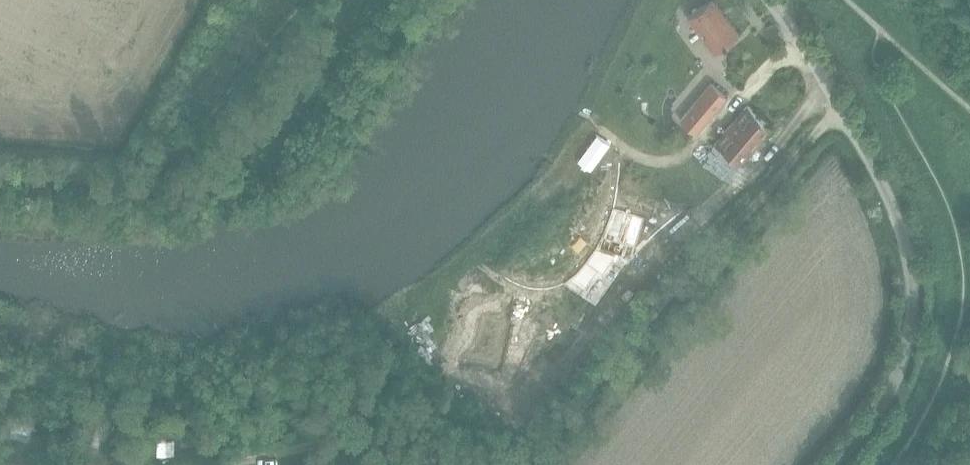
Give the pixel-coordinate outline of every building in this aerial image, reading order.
[(688,15),(714,51),(739,33),(714,0),(709,0),(688,15)] [(725,93),(710,80),(678,116),(693,129),(725,93)] [(772,125),(761,115),(748,104),(715,140),(733,157),(718,174),(735,189),(750,171),(739,162),(772,125)] [(540,259),(530,269),(559,289),(589,245),(593,248),(598,240),(595,238),(616,207),(591,191),(567,220),(540,259)] [(431,325),(423,337),(472,358),(482,350),(495,345),(500,329),(455,314),(431,325)]
